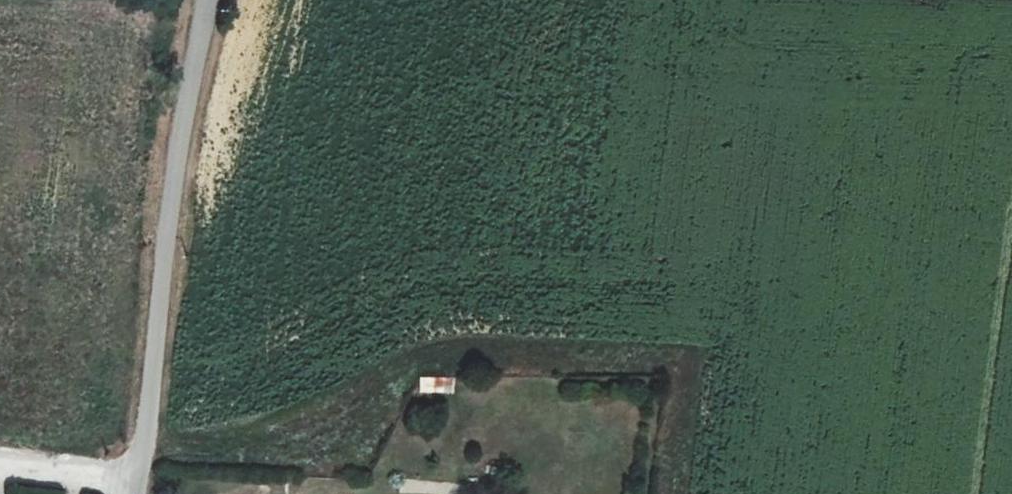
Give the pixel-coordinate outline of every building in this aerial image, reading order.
[(418,378),(419,395),(453,393),(452,377),(418,378)]
